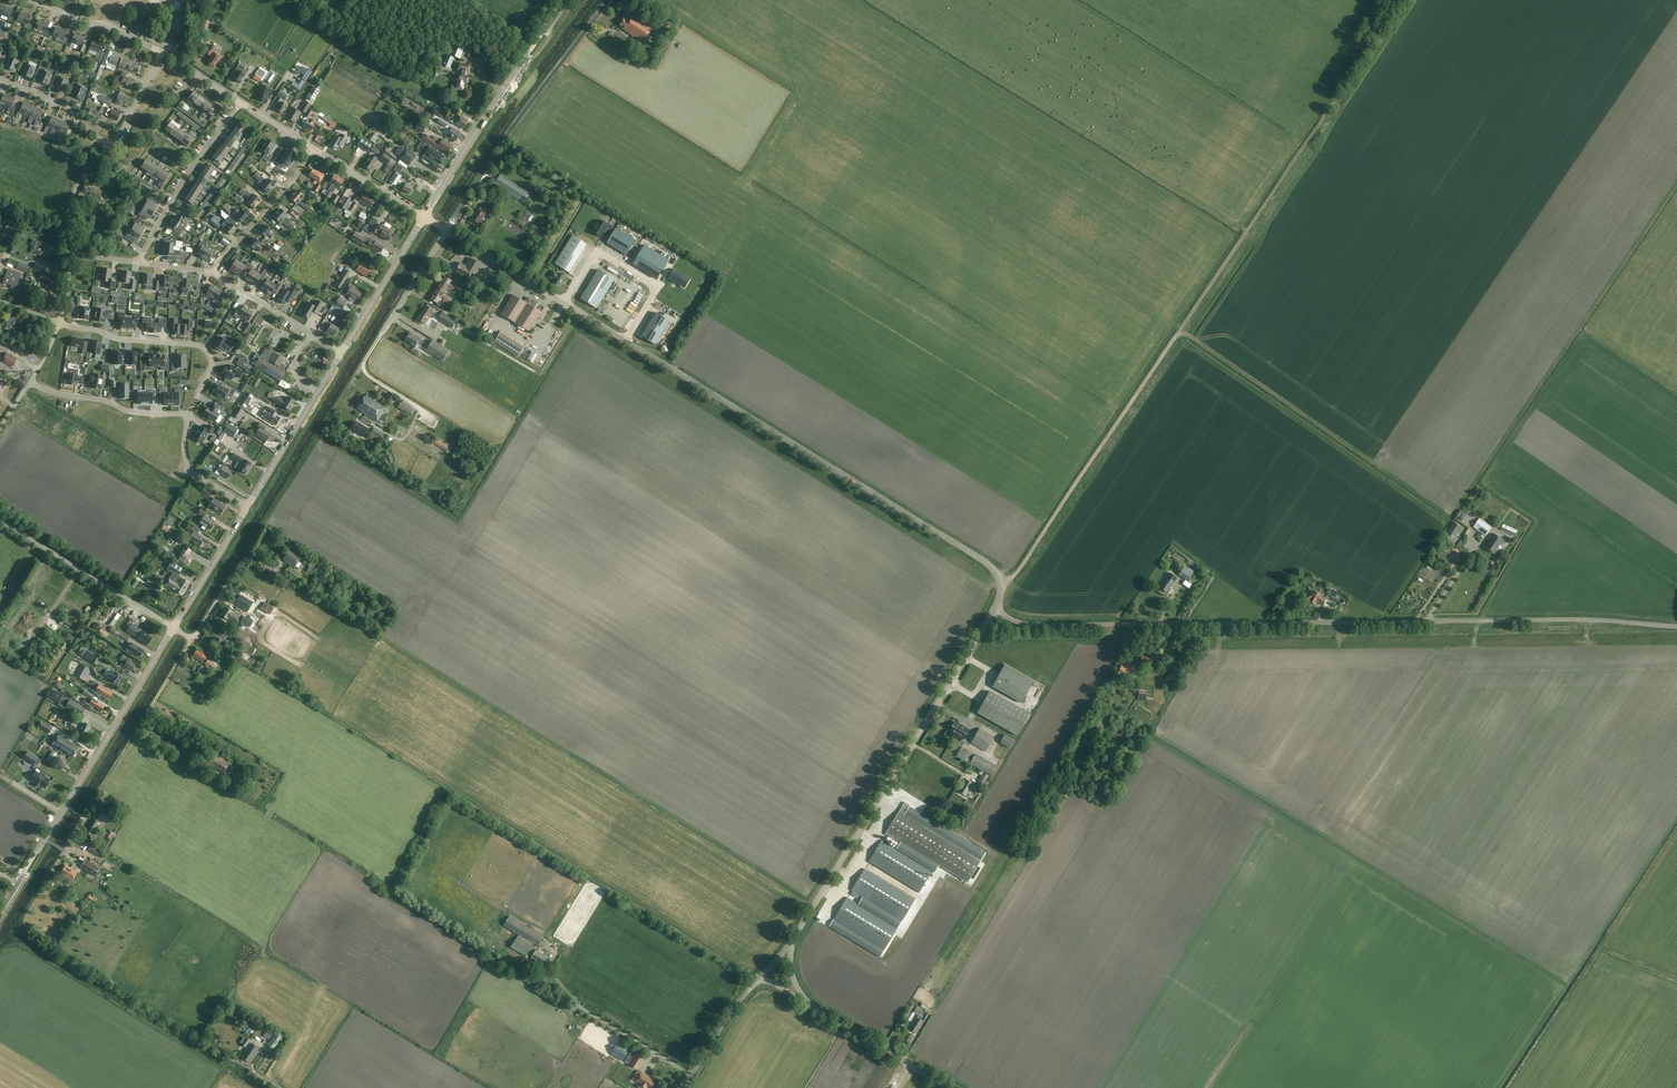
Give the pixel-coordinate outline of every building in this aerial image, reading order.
[(0,6),(0,15),(8,18),(7,20),(11,22),(14,15),(12,14),(13,10),(5,7),(4,7),(0,6)] [(30,29),(32,22),(29,21),(31,17),(20,13),(17,21),(25,24),(24,27),(30,29)] [(654,29),(634,16),(630,21),(625,18),(620,27),(625,30),(625,31),(629,33),(645,43),(654,29)] [(48,36),(50,29),(48,28),(49,24),(38,20),(34,31),(38,33),(40,30),(43,31),(42,34),(48,36)] [(63,31),(56,28),(53,36),(57,37),(56,41),(65,45),(67,38),(64,37),(67,31),(63,29),(63,31)] [(5,31),(0,29),(0,36),(6,38),(8,32),(5,31)] [(81,37),(75,35),(70,47),(73,48),(75,44),(80,46),(78,51),(83,53),(86,46),(83,45),(85,38),(81,37)] [(99,44),(92,41),(89,50),(97,53),(94,61),(100,63),(104,53),(101,52),(104,44),(100,43),(99,44)] [(455,42),(449,54),(459,59),(465,46),(455,42)] [(219,61),(222,57),(213,52),(216,48),(210,45),(205,53),(211,57),(208,63),(215,67),(218,60),(219,61)] [(650,58),(655,50),(651,47),(645,56),(650,58)] [(107,51),(103,63),(108,65),(109,64),(116,67),(119,59),(112,56),(113,53),(107,51)] [(446,62),(453,65),(454,61),(455,58),(449,55),(447,58),(446,62)] [(15,72),(19,62),(12,59),(13,58),(9,56),(7,63),(10,64),(8,69),(15,72)] [(138,74),(141,66),(122,59),(119,67),(138,74)] [(31,79),(35,69),(28,66),(29,64),(25,63),(23,69),(26,71),(24,76),(31,79)] [(240,83),(245,75),(242,73),(246,67),(240,63),(235,70),(238,72),(233,79),(240,83)] [(467,83),(468,75),(466,74),(467,72),(468,72),(469,65),(460,63),(459,71),(460,71),(463,71),(462,73),(459,73),(459,77),(457,77),(456,88),(463,89),(464,82),(467,83)] [(101,76),(104,69),(100,67),(94,81),(98,83),(101,76)] [(299,78),(304,81),(311,71),(306,68),(299,78)] [(48,86),(52,76),(45,73),(45,71),(42,70),(40,77),(42,78),(40,83),(48,86)] [(132,88),(134,81),(126,77),(128,74),(121,71),(119,76),(124,78),(121,84),(126,86),(126,85),(132,88)] [(260,83),(263,77),(257,73),(253,79),(260,83)] [(266,81),(270,84),(275,76),(270,73),(266,81)] [(65,93),(69,82),(62,80),(62,78),(58,77),(56,84),(59,85),(57,90),(65,93)] [(270,86),(275,90),(282,81),(277,77),(270,86)] [(83,100),(87,90),(80,87),(80,86),(77,85),(74,91),(77,92),(75,97),(83,100)] [(272,90),(264,86),(260,93),(261,94),(258,99),(264,103),(272,90)] [(312,89),(306,101),(312,104),(313,102),(318,92),(312,89)] [(117,99),(115,103),(120,105),(121,103),(125,104),(128,98),(124,96),(125,93),(120,91),(119,95),(119,94),(118,95),(117,95),(116,95),(115,97),(116,98),(117,99)] [(192,105),(194,103),(199,96),(193,92),(193,93),(190,91),(184,99),(192,105)] [(282,114),(287,106),(283,103),(288,96),(280,91),(277,96),(280,98),(277,104),(279,105),(276,110),(282,114)] [(94,93),(92,98),(98,100),(110,105),(112,101),(100,95),(100,96),(94,93)] [(9,97),(4,95),(2,100),(0,99),(0,108),(1,109),(2,106),(5,107),(9,97)] [(199,107),(205,100),(199,96),(194,103),(199,107)] [(9,97),(5,107),(9,109),(7,111),(13,114),(15,107),(12,106),(15,100),(9,97)] [(205,111),(210,104),(205,100),(199,107),(205,111)] [(311,105),(307,102),(306,102),(301,111),(306,114),(311,105)] [(25,116),(30,106),(24,103),(20,113),(18,112),(16,118),(19,119),(21,114),(25,116)] [(183,106),(181,108),(182,108),(187,112),(190,108),(184,104),(183,106)] [(210,104),(205,111),(201,116),(204,118),(208,114),(211,116),(212,113),(214,114),(217,111),(215,110),(216,109),(210,104)] [(31,119),(36,108),(30,106),(25,116),(30,118),(28,123),(31,124),(32,119),(31,119)] [(31,119),(32,119),(36,121),(34,126),(37,127),(39,121),(38,120),(42,111),(36,108),(31,119)] [(90,108),(88,113),(101,119),(103,114),(103,113),(96,110),(90,108)] [(103,113),(103,114),(108,117),(109,116),(109,117),(117,121),(121,114),(112,110),(111,110),(105,108),(103,113)] [(295,123),(302,113),(293,108),(287,118),(295,123)] [(309,109),(305,117),(309,119),(312,114),(317,117),(318,115),(319,114),(314,111),(313,112),(309,109)] [(54,130),(58,120),(52,117),(48,127),(47,126),(44,132),(47,133),(49,128),(53,130),(54,130)] [(449,121),(445,119),(441,117),(438,123),(445,127),(448,124),(447,124),(449,121)] [(463,130),(468,122),(460,117),(455,125),(463,130)] [(367,121),(371,128),(375,126),(371,119),(367,121)] [(387,130),(392,123),(385,119),(381,126),(387,130)] [(60,133),(64,122),(58,120),(54,130),(53,130),(50,137),(52,138),(55,131),(60,133)] [(176,127),(178,124),(172,120),(167,126),(166,127),(165,128),(166,129),(165,130),(171,134),(176,127)] [(312,123),(307,120),(303,126),(311,131),(313,128),(319,132),(323,125),(314,120),(312,123)] [(64,122),(60,133),(65,135),(63,140),(66,141),(68,136),(70,136),(72,132),(68,131),(71,125),(64,122)] [(424,131),(426,127),(419,122),(417,126),(424,131)] [(182,131),(183,129),(178,125),(178,124),(176,127),(171,134),(176,138),(182,131)] [(234,130),(241,136),(246,130),(238,125),(234,130)] [(176,138),(182,142),(187,135),(182,131),(183,129),(182,131),(176,138)] [(455,142),(461,134),(452,129),(447,137),(455,142)] [(237,141),(241,136),(234,130),(230,136),(237,141)] [(336,136),(330,145),(336,149),(339,145),(342,147),(347,138),(344,136),(341,134),(338,132),(336,136)] [(433,140),(424,134),(421,139),(446,155),(453,146),(443,139),(441,141),(435,137),(433,140)] [(187,135),(182,142),(188,146),(193,139),(187,135)] [(375,145),(379,139),(374,135),(370,141),(375,145)] [(233,147),(237,141),(230,136),(225,141),(233,147)] [(361,139),(357,145),(368,152),(372,146),(361,139)] [(269,162),(273,156),(270,154),(275,145),(267,140),(261,150),(266,154),(262,159),(269,162)] [(425,143),(421,140),(416,148),(419,150),(419,151),(424,154),(423,156),(427,159),(429,157),(440,164),(445,157),(437,152),(438,151),(425,142),(425,143)] [(235,149),(233,147),(225,141),(221,146),(228,152),(231,154),(235,149)] [(224,157),(228,152),(221,146),(217,152),(224,157)] [(402,149),(399,147),(395,153),(400,157),(399,159),(408,166),(416,155),(406,148),(404,147),(402,149)] [(292,161),(295,156),(294,156),(287,151),(287,150),(282,157),(279,154),(278,155),(274,161),(280,166),(282,162),(288,166),(289,165),(290,165),(293,162),(292,161)] [(220,163),(224,157),(217,152),(212,157),(215,160),(213,162),(219,167),(221,164),(220,163)] [(392,168),(396,162),(384,154),(380,160),(392,168)] [(370,172),(378,160),(371,155),(363,167),(370,172)] [(248,167),(252,163),(249,161),(251,159),(249,157),(244,163),(248,167)] [(147,172),(152,164),(146,160),(141,168),(147,172)] [(395,174),(401,177),(402,176),(408,180),(413,172),(398,163),(393,170),(396,172),(395,174)] [(153,175),(158,167),(152,164),(147,172),(153,175)] [(204,171),(211,176),(215,170),(208,165),(204,171)] [(153,175),(152,177),(158,181),(159,179),(164,171),(158,167),(153,175)] [(316,172),(313,169),(309,175),(316,180),(315,181),(319,184),(324,175),(317,171),(316,172)] [(164,171),(159,179),(161,180),(157,185),(162,188),(165,182),(170,175),(164,171)] [(208,181),(211,176),(204,171),(200,177),(208,181)] [(395,186),(401,177),(395,174),(390,182),(395,186)] [(525,204),(531,194),(500,175),(494,185),(525,204)] [(331,192),(339,179),(334,176),(329,183),(331,185),(328,190),(331,192)] [(205,185),(208,181),(200,177),(196,182),(209,190),(210,188),(205,185)] [(260,179),(271,190),(275,186),(268,180),(267,181),(262,177),(260,179)] [(433,186),(433,184),(438,184),(439,177),(434,177),(433,183),(428,183),(428,186),(433,186)] [(139,184),(146,187),(148,183),(142,179),(141,182),(140,182),(139,184)] [(268,194),(271,190),(260,179),(258,181),(263,186),(261,188),(268,194)] [(344,181),(339,179),(331,192),(333,193),(337,188),(339,189),(344,181)] [(208,190),(209,190),(196,182),(193,188),(200,193),(204,188),(208,190)] [(315,187),(311,185),(312,184),(309,182),(307,186),(317,193),(322,187),(317,184),(315,187)] [(406,184),(403,182),(400,186),(403,188),(402,190),(403,190),(402,191),(405,193),(406,192),(409,195),(413,188),(406,184)] [(152,191),(153,189),(152,189),(154,186),(148,183),(146,187),(152,191)] [(96,190),(85,185),(81,192),(93,198),(93,199),(97,202),(102,192),(97,189),(96,190)] [(196,199),(200,193),(193,188),(189,194),(196,199)] [(298,190),(294,195),(305,205),(308,203),(303,198),(304,196),(298,190)] [(314,198),(317,194),(311,190),(308,194),(314,198)] [(249,196),(258,205),(261,201),(255,195),(253,197),(248,193),(246,195),(248,196),(248,197),(249,196)] [(193,205),(196,199),(189,194),(185,200),(193,205)] [(239,203),(243,199),(238,194),(234,198),(239,203)] [(358,202),(362,205),(362,204),(369,208),(373,202),(370,200),(371,199),(363,194),(358,202)] [(305,205),(294,195),(290,199),(296,205),(298,203),(303,207),(305,205)] [(336,204),(340,197),(336,195),(331,201),(336,204)] [(345,210),(351,200),(344,195),(340,201),(343,203),(340,207),(345,210)] [(145,206),(155,212),(158,205),(155,204),(157,201),(148,196),(147,200),(148,200),(145,206)] [(254,209),(258,205),(249,196),(248,197),(248,196),(245,199),(248,201),(247,203),(254,209)] [(353,213),(358,205),(354,202),(349,210),(353,213)] [(94,213),(97,207),(91,204),(88,211),(94,213)] [(151,218),(155,212),(145,206),(141,212),(140,211),(138,215),(146,220),(148,217),(151,218)] [(221,209),(227,215),(230,211),(224,206),(221,209)] [(480,225),(487,213),(479,208),(471,220),(480,225)] [(281,209),(277,213),(289,224),(291,222),(286,217),(288,215),(281,209)] [(241,213),(237,210),(233,214),(237,217),(236,218),(241,223),(248,216),(243,211),(241,213)] [(359,210),(357,215),(364,219),(367,214),(359,210)] [(289,224),(277,213),(274,217),(280,223),(282,222),(287,226),(289,224)] [(172,221),(184,229),(185,230),(187,226),(186,226),(189,221),(182,216),(180,219),(175,216),(172,221)] [(229,217),(222,226),(226,230),(225,230),(231,235),(237,229),(232,224),(234,222),(229,217)] [(217,230),(221,226),(212,218),(209,222),(217,230)] [(132,229),(142,235),(146,228),(143,226),(144,224),(136,219),(134,223),(135,223),(132,229)] [(593,231),(593,232),(600,236),(601,237),(603,233),(605,230),(608,225),(605,224),(605,222),(602,221),(601,221),(600,220),(596,227),(594,227),(593,229),(593,231)] [(171,233),(178,238),(182,232),(184,229),(172,221),(168,227),(173,230),(171,233)] [(16,228),(12,226),(13,224),(9,222),(5,232),(13,235),(16,228)] [(626,255),(635,241),(616,229),(609,224),(608,225),(605,230),(603,233),(610,238),(607,243),(626,255)] [(380,228),(376,225),(374,227),(372,231),(376,234),(378,232),(381,234),(380,236),(388,241),(392,234),(388,232),(389,230),(381,225),(380,228)] [(270,240),(273,236),(269,232),(270,230),(265,226),(259,233),(265,237),(266,236),(270,240)] [(162,233),(168,236),(171,231),(166,228),(162,233)] [(138,241),(142,235),(132,229),(129,235),(128,234),(126,238),(134,242),(136,239),(138,241)] [(361,245),(365,239),(352,230),(348,237),(361,245)] [(121,243),(124,237),(117,233),(114,239),(121,243)] [(570,273),(588,245),(573,236),(555,264),(570,273)] [(262,248),(258,244),(259,243),(254,238),(248,245),(253,249),(255,248),(259,252),(262,248)] [(380,253),(384,247),(371,239),(366,246),(371,249),(372,248),(380,253)] [(41,255),(42,251),(41,251),(43,243),(33,240),(32,245),(34,245),(32,252),(41,255)] [(163,249),(173,250),(173,246),(175,247),(176,241),(170,240),(169,243),(164,243),(163,249)] [(197,256),(203,259),(210,246),(201,241),(197,249),(200,251),(197,256)] [(10,252),(14,255),(20,247),(16,244),(10,252)] [(210,245),(210,246),(203,259),(209,262),(211,257),(214,259),(219,251),(213,248),(212,247),(210,245)] [(645,245),(633,264),(657,279),(669,260),(645,245)] [(172,254),(173,250),(163,249),(162,256),(168,256),(167,260),(175,261),(176,255),(172,254)] [(248,260),(250,257),(245,253),(240,259),(243,261),(245,258),(248,260)] [(233,274),(240,263),(235,260),(237,257),(234,255),(230,262),(233,263),(228,271),(233,274)] [(483,266),(470,258),(465,266),(461,263),(455,272),(468,280),(472,273),(477,276),(483,266)] [(366,277),(371,269),(361,262),(356,270),(366,277)] [(18,263),(16,268),(27,273),(29,268),(18,263)] [(246,271),(250,265),(247,263),(245,266),(240,263),(233,274),(238,277),(243,269),(246,271)] [(249,283),(255,272),(251,270),(253,266),(250,265),(246,271),(249,273),(244,280),(249,283)] [(102,268),(101,281),(107,282),(107,288),(114,289),(116,280),(110,280),(111,270),(102,268)] [(255,272),(249,283),(254,286),(258,279),(261,281),(265,274),(267,271),(264,269),(260,275),(255,272)] [(341,289),(351,273),(344,269),(334,285),(341,289)] [(598,270),(581,299),(597,309),(614,280),(598,270)] [(685,288),(690,280),(674,270),(668,278),(685,288)] [(6,273),(3,282),(11,285),(10,288),(15,289),(21,274),(14,271),(12,276),(6,273)] [(135,290),(136,280),(130,279),(131,272),(122,271),(121,283),(129,284),(129,289),(135,290)] [(560,288),(566,277),(559,273),(558,274),(554,271),(550,277),(555,280),(553,283),(560,288)] [(49,285),(52,280),(41,274),(38,279),(49,285)] [(154,284),(151,283),(152,275),(143,274),(142,285),(146,285),(146,289),(158,291),(159,281),(155,281),(154,284)] [(261,291),(265,293),(271,283),(269,281),(271,278),(265,275),(261,282),(264,283),(260,289),(261,290),(261,291)] [(170,288),(172,277),(165,276),(164,282),(160,282),(159,291),(166,292),(166,288),(170,288)] [(172,277),(170,288),(173,289),(173,293),(179,294),(181,284),(177,284),(178,278),(172,277)] [(442,282),(455,291),(456,289),(452,286),(453,285),(451,284),(453,281),(446,277),(442,282)] [(188,292),(191,292),(192,280),(187,279),(186,287),(182,287),(181,295),(188,296),(188,292)] [(192,280),(191,292),(194,292),(194,295),(196,296),(196,298),(199,298),(201,283),(198,283),(198,281),(192,280)] [(273,280),(271,283),(265,293),(269,296),(270,295),(271,296),(273,292),(276,294),(277,292),(281,285),(273,280)] [(454,293),(455,291),(442,282),(439,288),(445,292),(447,290),(449,291),(450,290),(454,293)] [(52,302),(56,294),(39,284),(34,292),(52,302)] [(211,298),(217,288),(211,285),(207,291),(205,290),(206,286),(203,285),(201,295),(206,299),(208,296),(211,298)] [(93,286),(92,293),(100,294),(100,289),(97,289),(97,286),(93,286)] [(351,287),(346,295),(349,297),(349,298),(349,300),(352,302),(353,302),(354,300),(356,301),(358,297),(359,298),(361,295),(361,294),(360,293),(351,287)] [(217,288),(211,298),(214,300),(212,302),(218,306),(222,299),(219,297),(222,292),(217,288)] [(439,288),(435,294),(442,298),(445,292),(439,288)] [(293,300),(298,292),(294,290),(291,295),(285,290),(278,301),(285,305),(290,297),(293,300)] [(442,298),(435,294),(432,300),(438,304),(442,298)] [(524,331),(525,329),(529,332),(539,318),(541,319),(548,310),(539,304),(536,302),(528,297),(525,302),(513,295),(501,314),(521,327),(520,329),(524,331)] [(342,310),(344,307),(346,303),(339,299),(335,305),(337,306),(342,310)] [(317,315),(323,305),(317,302),(314,308),(309,304),(302,316),(309,320),(314,313),(317,315)] [(433,319),(436,314),(434,313),(435,311),(426,306),(418,319),(426,324),(430,317),(433,319)] [(87,320),(89,308),(80,307),(79,312),(80,312),(79,319),(87,320)] [(243,319),(249,310),(244,307),(241,311),(238,309),(233,317),(237,319),(238,318),(240,319),(241,317),(243,319)] [(113,319),(114,312),(106,311),(106,310),(97,309),(95,321),(105,323),(105,318),(108,318),(108,319),(113,319)] [(249,310),(243,319),(246,320),(244,323),(247,324),(243,331),(247,333),(251,326),(248,324),(254,313),(249,310)] [(452,328),(456,321),(442,312),(438,319),(452,328)] [(670,321),(656,312),(641,336),(656,345),(670,321)] [(127,330),(128,315),(125,315),(125,313),(117,313),(116,323),(119,323),(119,330),(122,330),(126,331),(126,330),(127,330)] [(128,315),(127,330),(129,330),(129,331),(133,331),(136,331),(136,324),(139,325),(140,315),(132,314),(132,315),(128,315)] [(17,319),(18,316),(13,315),(12,318),(9,316),(6,324),(14,327),(16,319),(17,319)] [(153,334),(154,319),(150,319),(143,318),(142,327),(146,327),(146,332),(149,332),(149,333),(153,334)] [(154,319),(153,334),(157,334),(157,333),(160,333),(161,328),(165,329),(166,320),(158,319),(158,320),(154,319)] [(180,336),(181,325),(177,325),(177,320),(170,320),(169,330),(173,330),(173,335),(180,336)] [(181,325),(180,336),(187,336),(188,332),(191,332),(192,321),(185,321),(185,325),(181,325)] [(334,336),(338,330),(328,323),(326,327),(328,328),(326,332),(334,336)] [(525,347),(501,332),(495,342),(519,357),(525,347)] [(420,347),(424,341),(410,333),(406,341),(416,347),(417,345),(420,347)] [(241,343),(244,338),(238,334),(235,339),(241,343)] [(246,335),(240,344),(245,347),(251,338),(252,336),(247,334),(246,335)] [(71,345),(71,346),(83,348),(82,354),(86,355),(87,347),(83,346),(85,340),(77,339),(77,338),(72,337),(71,342),(70,345),(71,345)] [(228,352),(232,346),(227,342),(219,337),(213,347),(221,352),(223,349),(228,352)] [(549,353),(553,341),(545,338),(542,345),(540,344),(538,349),(549,353)] [(443,361),(449,351),(432,340),(426,350),(443,361)] [(99,354),(100,354),(102,342),(93,341),(91,353),(96,354),(99,354)] [(273,354),(264,349),(260,356),(255,353),(252,360),(256,362),(254,366),(279,382),(284,374),(282,373),(285,369),(284,367),(280,364),(283,359),(273,353),(273,354)] [(114,365),(125,365),(125,356),(122,356),(122,352),(114,352),(114,355),(114,362),(114,365)] [(129,356),(125,356),(125,365),(136,365),(136,362),(137,362),(137,355),(136,355),(136,352),(129,352),(129,356)] [(537,354),(532,352),(528,359),(532,362),(537,354)] [(12,367),(16,358),(6,353),(2,362),(12,367)] [(145,363),(145,371),(152,371),(152,367),(157,367),(157,355),(156,355),(156,354),(152,354),(152,355),(149,355),(149,358),(149,363),(145,363)] [(157,355),(157,367),(161,368),(161,371),(169,371),(169,363),(165,363),(165,357),(165,355),(162,355),(162,354),(158,354),(158,355),(157,355)] [(186,368),(186,356),(177,356),(177,361),(177,364),(173,364),(173,372),(177,372),(177,368),(186,368)] [(240,359),(236,365),(241,368),(245,362),(240,359)] [(245,362),(242,367),(249,372),(252,367),(245,362)] [(244,373),(232,366),(230,369),(226,367),(221,374),(232,380),(234,376),(240,379),(244,373)] [(78,383),(82,383),(83,377),(78,376),(78,375),(78,370),(72,369),(69,368),(68,374),(70,374),(69,384),(76,385),(76,382),(79,382),(78,383)] [(92,388),(100,389),(103,375),(94,374),(94,375),(89,375),(88,382),(93,383),(92,388)] [(257,387),(261,380),(257,378),(253,385),(257,387)] [(245,393),(249,386),(245,383),(240,391),(245,393)] [(120,389),(120,393),(120,399),(129,399),(129,385),(120,385),(120,389)] [(214,390),(212,393),(216,395),(223,400),(224,399),(229,402),(232,396),(236,390),(228,386),(226,389),(224,388),(223,389),(217,385),(216,387),(214,387),(213,389),(214,390)] [(171,405),(171,392),(167,392),(167,389),(160,389),(160,398),(164,398),(164,405),(171,405)] [(171,392),(171,405),(179,405),(179,404),(179,398),(180,398),(181,398),(182,398),(182,389),(175,389),(175,392),(171,392)] [(246,393),(239,405),(246,409),(253,397),(246,393)] [(271,399),(275,402),(289,411),(295,401),(288,397),(285,401),(274,394),(271,399)] [(369,399),(364,397),(357,409),(362,412),(377,422),(382,414),(383,415),(384,413),(382,412),(384,407),(370,398),(369,399)] [(262,408),(266,402),(260,398),(256,404),(262,408)] [(410,415),(413,409),(401,402),(397,408),(410,415)] [(216,413),(219,407),(213,404),(210,410),(207,408),(203,415),(207,418),(206,419),(211,421),(211,420),(215,422),(219,415),(216,413)] [(239,421),(245,411),(237,407),(229,421),(236,425),(239,421)] [(275,425),(280,418),(274,414),(275,412),(269,408),(266,412),(268,413),(265,419),(275,425)] [(266,441),(270,433),(264,429),(265,427),(259,423),(256,428),(258,429),(255,434),(266,441)] [(357,423),(353,430),(364,437),(368,429),(357,423)] [(234,438),(239,429),(228,424),(224,432),(234,438)] [(212,434),(215,430),(208,426),(205,430),(200,427),(193,438),(197,441),(196,442),(197,443),(199,444),(200,444),(200,443),(201,444),(208,432),(212,434)] [(219,435),(222,430),(217,427),(214,432),(219,435)] [(385,436),(374,428),(371,433),(382,441),(385,436)] [(449,453),(452,448),(437,439),(434,444),(449,453)] [(233,454),(231,458),(238,462),(234,468),(245,474),(252,464),(244,459),(244,461),(233,454)] [(201,465),(199,468),(205,472),(217,480),(219,476),(201,465)] [(227,479),(232,472),(223,466),(219,474),(227,479)] [(209,496),(212,492),(204,488),(202,492),(209,496)] [(220,515),(224,507),(216,502),(217,502),(213,499),(208,507),(220,515)] [(1491,509),(1505,516),(1507,512),(1493,506),(1491,509)] [(210,531),(214,523),(204,517),(206,514),(200,510),(197,514),(203,518),(199,524),(210,531)] [(1455,521),(1462,526),(1469,516),(1461,511),(1455,521)] [(1474,527),(1485,535),(1492,526),(1480,518),(1474,527)] [(1462,526),(1455,521),(1445,537),(1453,542),(1458,533),(1461,535),(1464,529),(1462,527),(1462,526)] [(1518,531),(1503,524),(1501,529),(1515,536),(1518,531)] [(199,547),(204,539),(193,533),(195,530),(188,525),(185,530),(192,534),(188,540),(199,547)] [(1504,540),(1494,534),(1488,542),(1489,542),(1486,548),(1494,553),(1500,544),(1501,545),(1504,540)] [(187,566),(192,558),(188,555),(191,551),(184,547),(179,554),(181,556),(178,560),(187,566)] [(295,567),(298,569),(302,564),(298,562),(302,556),(297,553),(296,554),(292,552),(288,550),(283,559),(285,560),(284,561),(294,568),(295,567)] [(181,595),(189,582),(179,576),(183,569),(172,562),(167,569),(173,573),(164,586),(171,590),(171,589),(181,595)] [(1193,573),(1184,567),(1179,575),(1187,581),(1193,573)] [(303,584),(306,580),(288,568),(285,572),(303,584)] [(1177,578),(1169,573),(1162,583),(1163,583),(1160,588),(1167,593),(1172,585),(1173,585),(1177,578)] [(1339,593),(1332,589),(1329,594),(1332,596),(1332,597),(1335,599),(1339,593)] [(1320,594),(1316,592),(1314,595),(1312,594),(1308,600),(1315,604),(1317,602),(1324,605),(1327,599),(1320,595),(1320,594)] [(241,595),(236,604),(248,611),(253,603),(241,595)] [(234,625),(240,616),(226,607),(220,615),(234,625)] [(242,620),(250,625),(253,622),(244,616),(242,620)] [(131,624),(125,633),(130,636),(131,634),(137,638),(137,639),(147,645),(152,637),(145,633),(144,633),(141,631),(131,624)] [(112,627),(109,631),(128,642),(130,639),(121,634),(122,633),(112,627)] [(101,629),(99,634),(107,639),(110,635),(101,629)] [(126,650),(130,652),(140,658),(144,651),(134,645),(133,646),(130,644),(126,650)] [(193,656),(213,670),(216,665),(206,658),(207,656),(197,650),(193,656)] [(1154,652),(1141,651),(1141,662),(1153,663),(1154,652)] [(90,653),(88,652),(84,658),(96,665),(100,659),(90,653)] [(128,659),(126,658),(127,657),(123,655),(120,660),(125,663),(124,666),(132,671),(135,665),(130,662),(132,660),(128,658),(128,659)] [(1125,673),(1134,674),(1135,664),(1130,664),(1130,665),(1129,665),(1129,664),(1121,664),(1120,672),(1125,672),(1125,673)] [(1034,681),(1005,665),(992,687),(1021,703),(1034,681)] [(80,669),(77,675),(82,679),(86,673),(80,669)] [(120,681),(122,677),(116,673),(115,674),(111,671),(108,678),(111,680),(111,681),(117,685),(118,684),(119,684),(120,682),(120,681)] [(108,699),(113,692),(94,681),(92,686),(97,689),(94,693),(100,697),(101,695),(108,699)] [(54,690),(50,697),(59,703),(58,705),(64,709),(65,708),(65,707),(81,716),(83,713),(84,711),(85,709),(55,691),(54,690)] [(92,700),(94,696),(86,690),(83,694),(92,700)] [(1029,714),(990,691),(977,713),(1017,736),(1029,714)] [(104,706),(92,699),(91,702),(87,699),(85,704),(92,708),(93,707),(101,711),(104,706)] [(81,727),(70,721),(69,723),(66,722),(64,725),(75,731),(85,737),(90,728),(83,724),(81,727)] [(954,733),(952,736),(959,740),(961,737),(964,740),(970,730),(955,722),(950,731),(954,733)] [(49,734),(53,729),(43,723),(40,728),(49,734)] [(994,736),(980,728),(971,743),(985,751),(994,736)] [(55,741),(76,753),(79,748),(69,742),(69,740),(59,734),(55,741)] [(1014,740),(1004,735),(1000,743),(1010,748),(1014,740)] [(73,758),(76,753),(55,741),(52,747),(62,753),(63,751),(73,758)] [(950,752),(951,751),(944,747),(938,756),(950,763),(955,755),(950,752)] [(997,766),(962,747),(956,756),(992,776),(997,766)] [(220,757),(222,754),(213,749),(211,752),(220,757)] [(52,762),(58,754),(53,751),(48,759),(52,762)] [(38,758),(28,752),(24,759),(34,765),(34,764),(38,758)] [(225,775),(231,764),(213,754),(207,764),(225,775)] [(46,774),(43,772),(43,773),(42,775),(41,774),(37,772),(36,773),(35,772),(32,778),(32,779),(31,780),(35,783),(34,785),(39,788),(40,786),(44,788),(45,787),(46,787),(49,781),(50,780),(45,777),(44,776),(46,774)] [(989,776),(983,773),(976,785),(966,779),(959,791),(966,796),(970,790),(978,794),(989,776)] [(906,811),(902,808),(896,817),(895,817),(894,820),(891,825),(891,824),(889,827),(890,827),(886,834),(905,846),(905,845),(968,883),(971,877),(974,879),(980,868),(978,866),(981,861),(923,826),(924,825),(905,813),(906,811)] [(93,834),(101,821),(95,818),(84,835),(90,839),(91,837),(93,834)] [(932,871),(882,841),(869,862),(919,892),(932,871)] [(72,881),(78,872),(66,865),(61,874),(72,881)] [(915,900),(864,869),(852,890),(902,921),(915,900)] [(91,875),(90,874),(89,873),(86,878),(89,880),(94,883),(97,879),(94,877),(91,875)] [(86,878),(81,875),(80,874),(78,877),(83,881),(86,883),(87,882),(89,880),(86,878)] [(897,928),(847,898),(834,919),(884,950),(897,928)] [(538,947),(544,937),(510,917),(504,926),(519,935),(511,948),(526,957),(534,944),(538,947)] [(547,967),(552,960),(536,950),(532,958),(547,967)] [(921,995),(919,1000),(929,1005),(932,1001),(921,995)] [(923,1010),(917,1006),(914,1013),(909,1010),(905,1017),(911,1021),(915,1014),(919,1017),(923,1010)] [(923,1022),(917,1017),(909,1029),(916,1033),(923,1022)] [(274,1049),(283,1035),(277,1031),(268,1045),(274,1049)] [(249,1063),(258,1049),(251,1044),(242,1058),(249,1063)] [(637,1069),(644,1058),(636,1052),(635,1054),(632,1052),(626,1062),(629,1064),(628,1064),(637,1069)] [(655,1082),(648,1078),(649,1077),(642,1072),(637,1081),(649,1087),(652,1087),(655,1082)]
